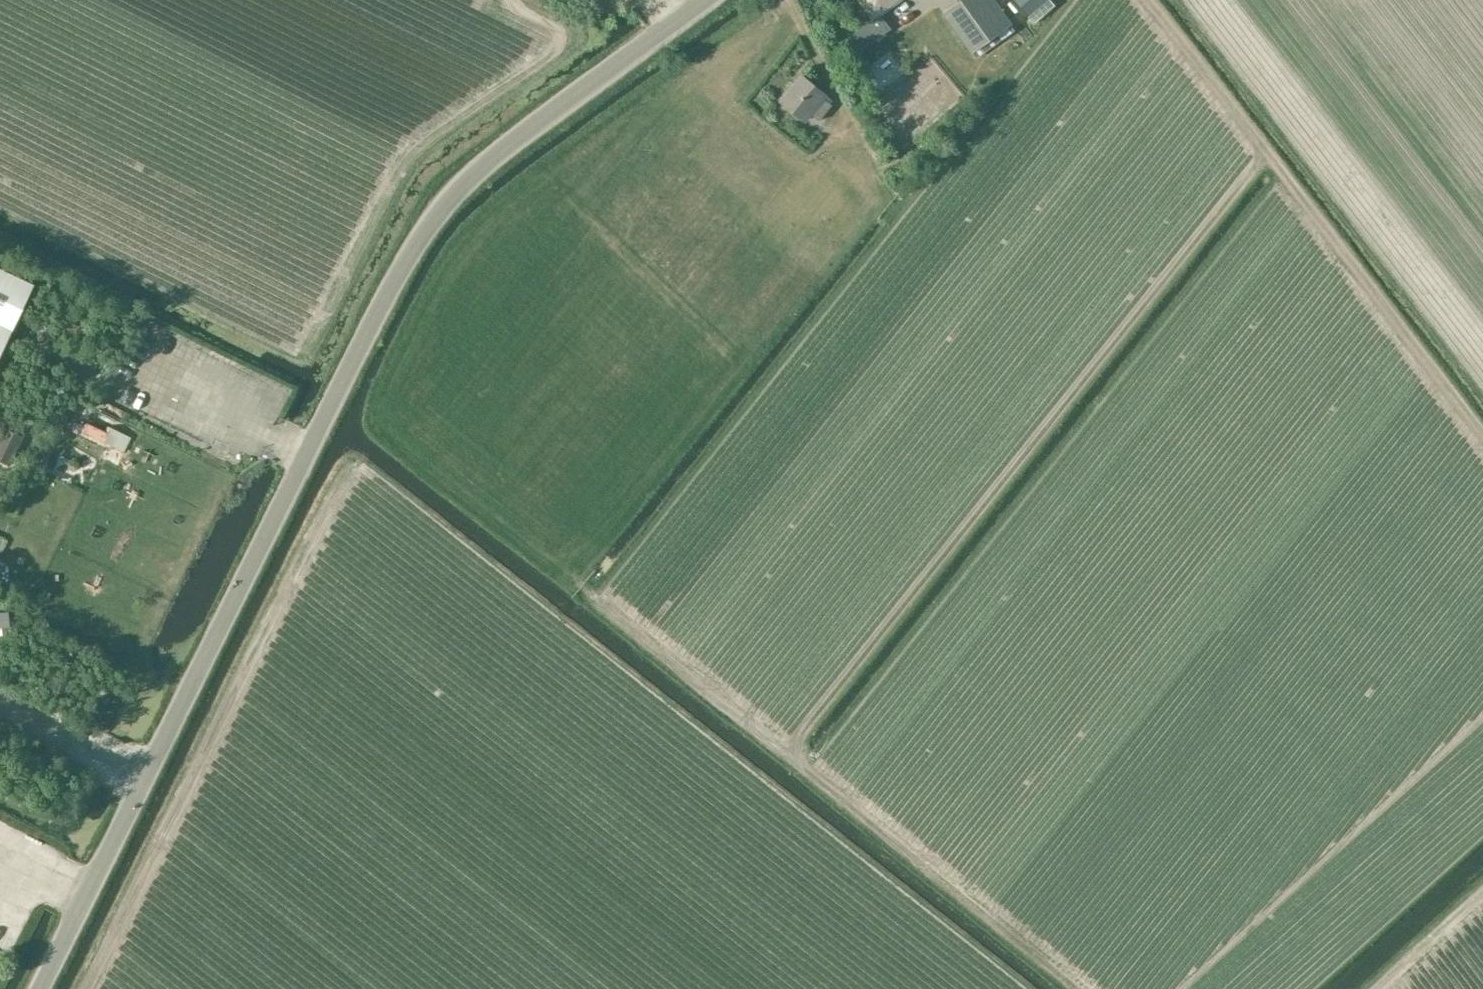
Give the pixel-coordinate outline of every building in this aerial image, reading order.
[(866,25),(871,21),(880,33),(889,27),(880,14),(899,0),(848,0),(866,25)] [(941,12),(970,53),(1011,24),(994,0),(958,0),(941,12)] [(1029,16),(1047,0),(1014,0),(1029,16)] [(832,105),(824,99),(826,96),(801,75),(780,102),(805,122),(811,114),(819,120),(832,105)] [(33,284),(0,268),(0,354),(33,284)]
